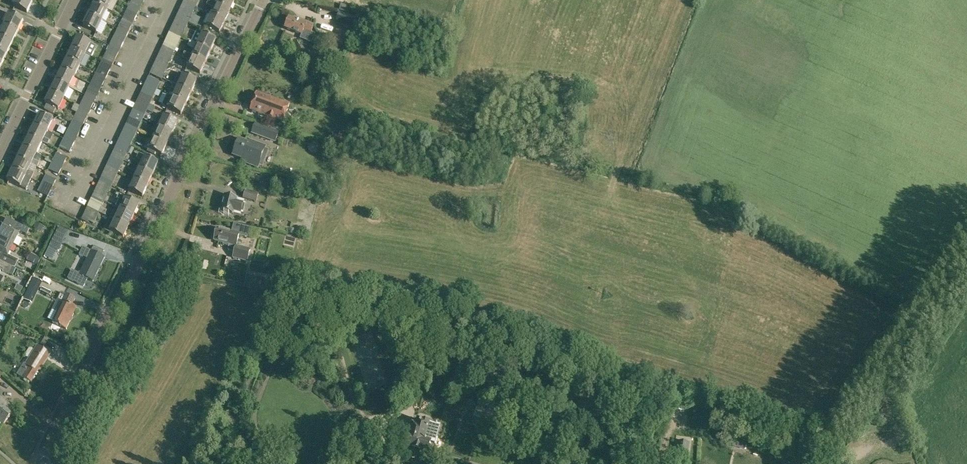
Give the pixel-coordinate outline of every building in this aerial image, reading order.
[(27,13),(32,1),(30,0),(16,0),(13,6),(27,13)] [(107,10),(112,0),(96,0),(94,4),(107,10)] [(137,15),(144,1),(143,0),(132,0),(128,7),(127,10),(137,15)] [(182,5),(194,11),(197,5),(186,0),(184,0),(182,5)] [(211,15),(225,21),(230,10),(209,0),(207,5),(214,9),(211,15)] [(230,10),(235,0),(209,0),(230,10)] [(88,14),(102,21),(107,10),(94,4),(88,14)] [(339,10),(349,13),(351,7),(341,4),(339,10)] [(182,5),(179,10),(192,16),(194,11),(182,5)] [(126,11),(123,17),(134,23),(137,15),(127,10),(128,7),(128,6),(126,11)] [(179,10),(177,16),(189,21),(188,23),(197,27),(201,20),(192,16),(179,10)] [(336,23),(354,28),(357,16),(339,12),(336,23)] [(4,25),(18,31),(23,20),(10,13),(4,25)] [(83,26),(96,32),(102,21),(88,14),(83,26)] [(206,26),(219,33),(225,21),(211,15),(206,26)] [(177,16),(174,21),(187,27),(188,23),(189,21),(177,16)] [(123,17),(116,32),(127,37),(134,23),(123,17)] [(285,28),(302,35),(304,30),(311,32),(313,26),(295,18),(294,21),(289,19),(285,28)] [(174,21),(172,27),(184,32),(187,27),(174,21)] [(12,42),(18,31),(4,25),(0,33),(0,36),(12,42)] [(172,27),(169,32),(181,38),(184,32),(172,27)] [(336,39),(344,43),(350,33),(342,28),(336,39)] [(111,41),(122,47),(127,37),(116,32),(111,41)] [(169,32),(165,41),(177,46),(181,38),(169,32)] [(197,45),(211,51),(216,40),(203,34),(197,45)] [(0,36),(0,50),(7,53),(12,42),(0,36)] [(72,47),(86,54),(91,43),(78,37),(72,47)] [(105,54),(116,59),(122,47),(111,41),(105,54)] [(165,41),(162,46),(175,52),(176,49),(177,46),(165,41)] [(192,56),(205,62),(211,51),(197,45),(190,42),(188,46),(195,50),(192,56)] [(162,46),(160,52),(172,57),(174,54),(176,55),(178,50),(176,49),(175,52),(162,46)] [(67,58),(80,65),(86,54),(72,47),(67,58)] [(160,52),(157,57),(170,63),(172,57),(160,52)] [(187,67),(200,74),(205,62),(192,56),(184,52),(182,57),(190,61),(187,67)] [(103,59),(113,64),(116,59),(105,54),(103,59)] [(155,62),(167,68),(170,63),(157,57),(155,62)] [(61,70),(75,76),(80,65),(67,58),(61,70)] [(96,72),(107,78),(113,64),(103,59),(96,72)] [(152,68),(165,73),(166,70),(167,68),(155,62),(152,68)] [(149,74),(162,80),(165,73),(152,68),(149,74)] [(56,81),(69,87),(75,76),(61,70),(56,81)] [(89,87),(100,92),(107,78),(96,72),(89,87)] [(174,84),(191,92),(197,81),(179,73),(174,84)] [(148,77),(146,82),(158,88),(160,83),(148,77)] [(51,91),(64,98),(69,87),(56,81),(51,91)] [(146,82),(143,88),(155,93),(158,88),(146,82)] [(173,97),(186,103),(191,92),(174,84),(171,89),(176,91),(173,97)] [(85,95),(96,100),(100,92),(89,87),(85,95)] [(143,88),(140,93),(153,99),(155,93),(143,88)] [(45,103),(58,110),(64,98),(51,91),(45,103)] [(250,110),(278,120),(274,129),(281,131),(293,121),(286,113),(290,104),(257,92),(250,110)] [(140,93),(138,98),(150,104),(152,105),(154,101),(152,100),(153,99),(140,93)] [(167,108),(181,115),(186,103),(173,97),(167,94),(162,106),(167,108)] [(78,108),(89,113),(96,100),(85,95),(78,108)] [(138,98),(135,104),(148,110),(150,104),(138,98)] [(56,109),(47,104),(44,109),(53,114),(56,109)] [(135,104),(133,109),(145,115),(148,110),(135,104)] [(148,110),(147,110),(152,113),(155,107),(150,104),(148,110)] [(73,119),(84,124),(89,113),(78,108),(73,119)] [(133,109),(130,115),(142,121),(145,115),(133,109)] [(39,114),(35,124),(48,131),(53,121),(39,114)] [(154,126),(172,133),(177,122),(160,114),(154,126)] [(126,124),(139,129),(141,124),(139,123),(141,120),(142,121),(130,115),(126,124)] [(67,131),(78,136),(84,124),(73,119),(67,131)] [(252,133),(275,141),(279,132),(255,123),(252,133)] [(35,124),(29,136),(42,142),(48,145),(50,141),(44,138),(48,131),(35,124)] [(126,124),(123,129),(136,135),(139,129),(126,124)] [(153,138),(167,144),(172,133),(154,126),(152,129),(157,131),(153,138)] [(123,129),(121,135),(133,140),(136,135),(123,129)] [(65,136),(75,141),(78,136),(67,131),(65,136)] [(333,133),(332,139),(338,140),(348,143),(350,134),(340,132),(339,135),(333,133)] [(121,135),(118,140),(131,146),(133,140),(121,135)] [(29,136),(23,147),(37,153),(42,142),(29,136)] [(59,148),(70,153),(75,141),(65,136),(59,148)] [(148,149),(161,156),(167,144),(153,138),(148,149)] [(249,140),(248,143),(239,139),(233,155),(244,159),(243,162),(258,167),(258,166),(263,168),(270,151),(265,149),(266,146),(249,140)] [(118,140),(116,145),(128,151),(131,146),(118,140)] [(116,145),(113,151),(126,156),(128,151),(116,145)] [(23,147),(18,158),(31,164),(31,165),(37,167),(39,163),(33,160),(37,153),(23,147)] [(113,151),(111,157),(123,162),(126,156),(113,151)] [(51,164),(62,168),(67,158),(56,153),(51,164)] [(139,168),(153,174),(158,163),(139,154),(137,158),(143,161),(139,168)] [(111,157),(107,165),(119,171),(123,162),(111,157)] [(13,169),(32,178),(34,174),(28,171),(31,165),(31,164),(18,158),(13,169)] [(48,169),(59,175),(62,168),(51,164),(48,169)] [(107,165),(104,171),(116,176),(119,171),(107,165)] [(134,179),(148,185),(153,174),(139,168),(134,179)] [(7,180),(26,189),(32,178),(13,169),(7,180)] [(104,171),(102,176),(114,182),(116,176),(104,171)] [(43,180),(53,186),(56,180),(46,175),(43,180)] [(102,176),(99,182),(111,187),(114,182),(102,176)] [(129,190),(142,197),(148,185),(134,179),(129,190)] [(38,192),(48,197),(53,186),(43,180),(38,192)] [(99,182),(96,187),(109,193),(111,187),(99,182)] [(96,187),(94,192),(106,198),(109,193),(96,187)] [(243,198),(256,202),(259,193),(245,190),(243,198)] [(94,192),(91,198),(104,204),(106,198),(94,192)] [(115,207),(134,215),(139,204),(119,195),(117,199),(118,200),(115,207)] [(239,215),(240,215),(241,214),(243,214),(245,203),(244,203),(244,200),(237,198),(225,195),(221,211),(233,214),(233,213),(239,215)] [(91,198),(87,207),(100,212),(99,213),(105,215),(107,210),(102,208),(104,204),(91,198)] [(85,212),(97,218),(100,212),(87,207),(85,212)] [(109,218),(129,227),(134,215),(115,207),(109,218)] [(82,218),(94,224),(97,218),(85,212),(82,218)] [(104,229),(123,238),(129,227),(109,218),(104,229)] [(41,232),(44,226),(36,223),(34,228),(41,232)] [(232,258),(248,262),(251,249),(236,245),(239,236),(248,238),(251,228),(234,223),(232,232),(217,228),(214,240),(229,244),(228,250),(234,252),(232,258)] [(13,244),(19,232),(1,224),(0,226),(0,237),(13,244)] [(20,231),(27,234),(30,229),(22,225),(20,231)] [(64,241),(54,236),(49,246),(59,251),(64,241)] [(15,268),(18,261),(7,256),(13,244),(0,237),(0,252),(4,254),(0,260),(15,268)] [(77,281),(84,284),(87,278),(93,281),(104,258),(102,256),(104,251),(103,250),(105,246),(96,242),(91,252),(83,247),(79,255),(88,259),(80,274),(81,274),(77,281)] [(15,268),(0,260),(0,261),(0,271),(1,269),(12,275),(16,268),(15,268)] [(244,287),(281,294),(283,285),(284,278),(275,276),(275,277),(270,277),(270,275),(266,274),(259,273),(258,277),(247,275),(244,287)] [(33,278),(28,288),(37,293),(42,282),(33,278)] [(53,322),(66,329),(77,308),(72,306),(76,298),(65,293),(65,294),(61,292),(58,299),(63,301),(58,310),(56,309),(54,312),(57,313),(53,322)] [(24,377),(31,382),(40,368),(41,368),(50,354),(37,346),(26,364),(24,363),(17,375),(23,379),(24,377)] [(392,383),(396,394),(406,391),(402,380),(392,383)] [(3,424),(15,409),(0,397),(0,422),(3,424)] [(473,418),(491,423),(498,398),(491,397),(490,402),(479,399),(473,418)] [(672,397),(669,407),(679,410),(682,400),(672,397)] [(408,455),(424,459),(426,455),(427,455),(428,454),(432,455),(434,455),(435,448),(435,447),(438,437),(442,438),(445,426),(436,424),(435,427),(418,422),(417,422),(414,421),(413,426),(409,438),(406,449),(410,450),(408,455)] [(746,444),(747,444),(734,440),(734,441),(732,446),(745,450),(746,444)] [(689,443),(677,441),(674,463),(686,463),(689,443)]
